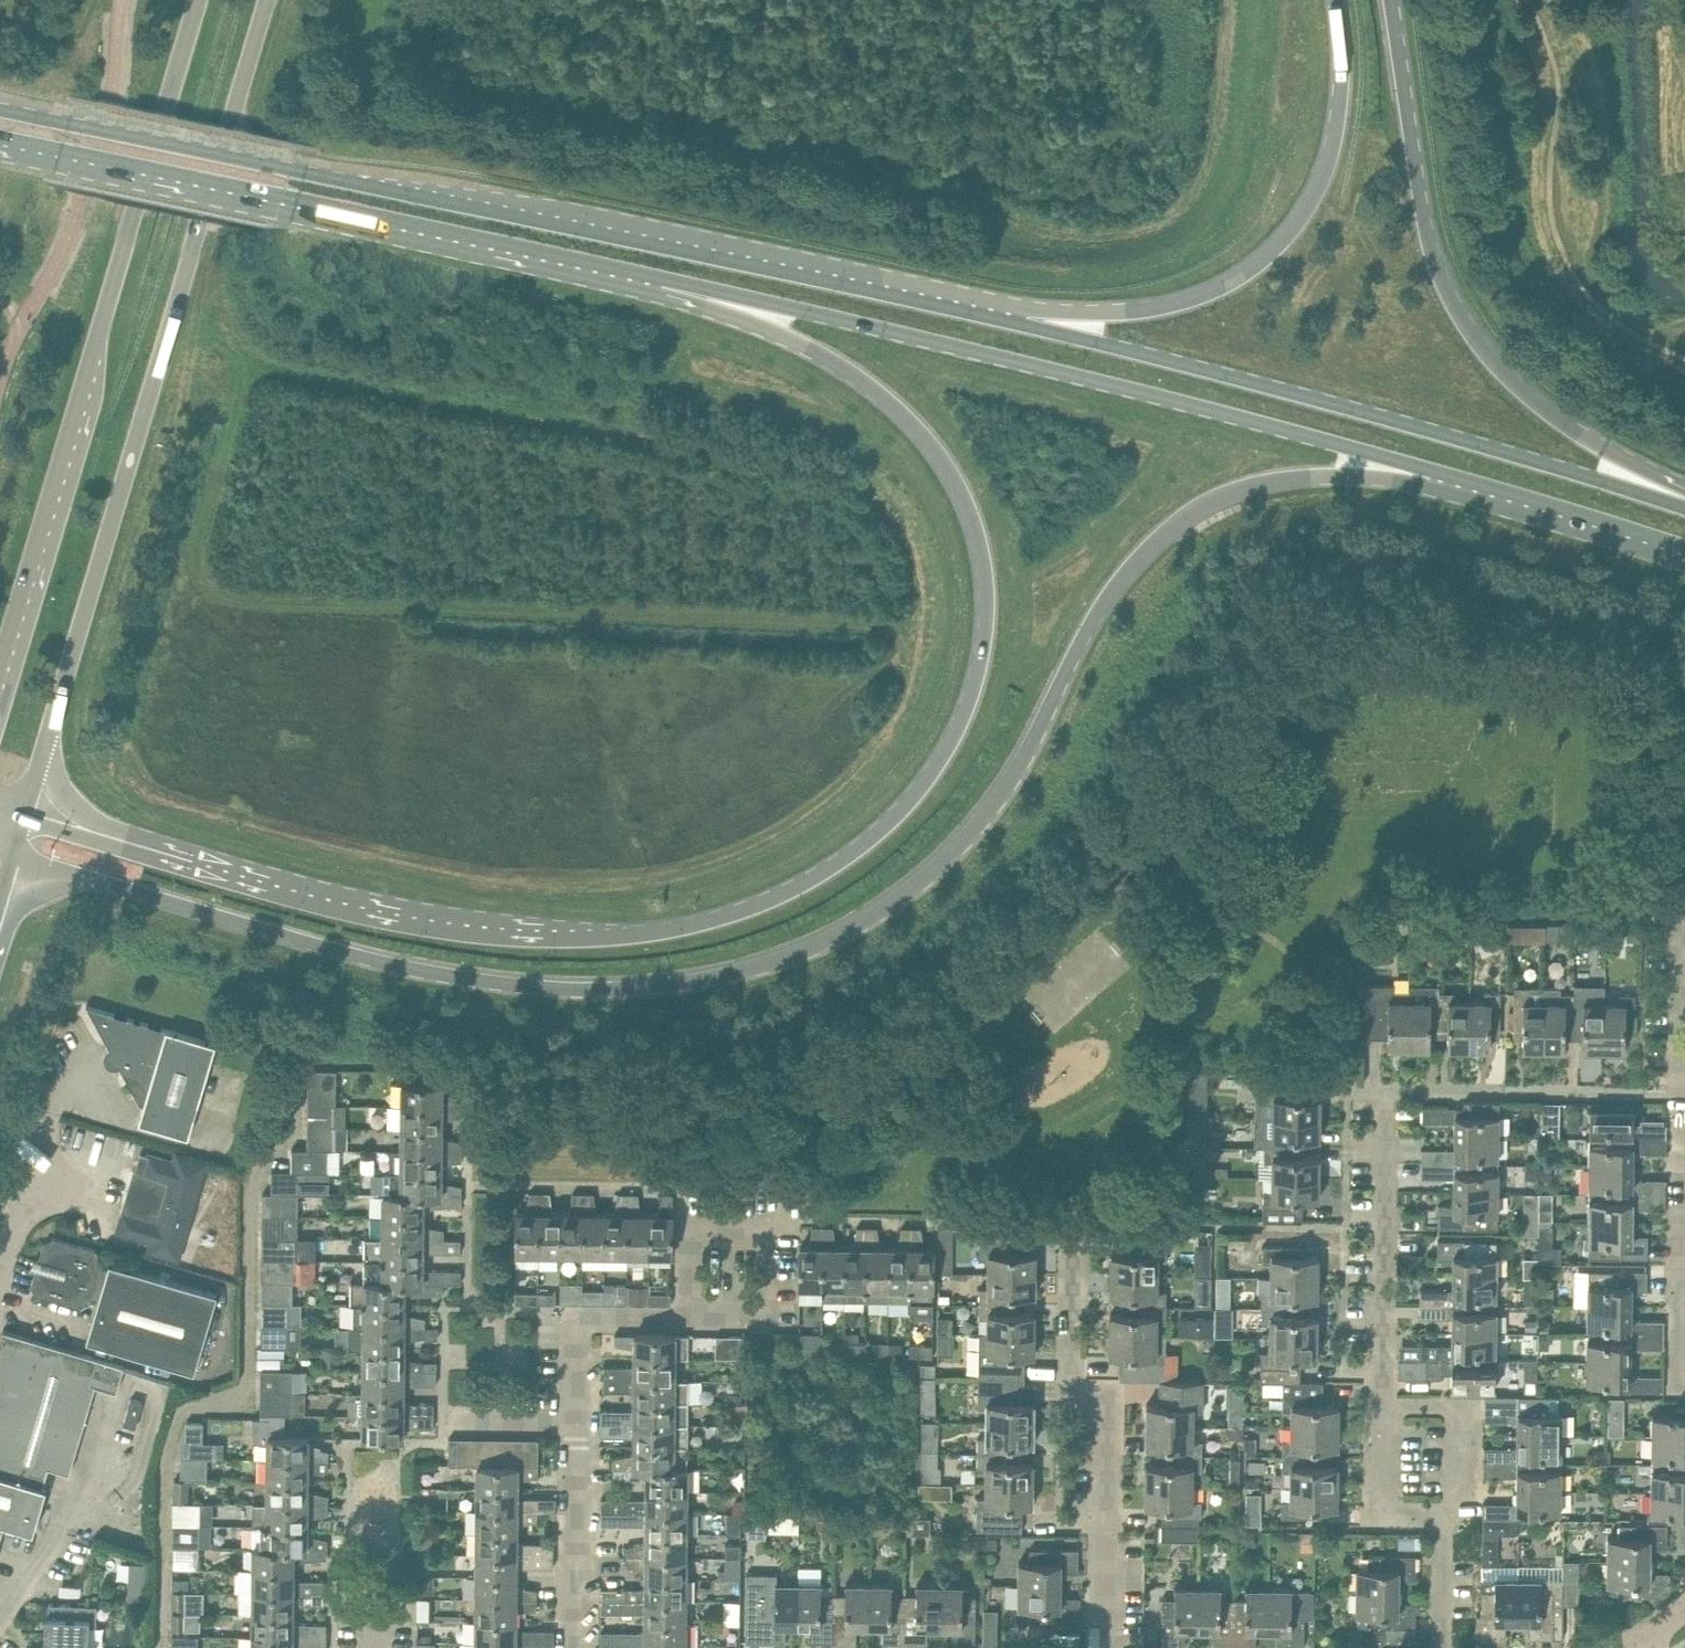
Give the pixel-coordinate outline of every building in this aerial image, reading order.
[(1440,918),(1427,918),(1427,932),(1441,932),(1440,918)] [(1486,920),(1472,920),(1472,933),(1486,933),(1486,920)] [(1508,923),(1508,942),(1545,942),(1546,923),(1508,923)] [(1546,923),(1546,939),(1558,939),(1558,923),(1546,923)] [(1576,923),(1576,940),(1585,941),(1586,924),(1576,923)] [(1642,925),(1628,925),(1628,932),(1635,939),(1642,939),(1642,925)] [(1410,1047),(1410,1000),(1410,991),(1394,991),(1394,984),(1359,984),(1359,1037),(1380,1037),(1380,1030),(1388,1030),(1388,1046),(1410,1047)] [(1410,985),(1410,991),(1410,1000),(1410,1047),(1430,1047),(1430,1031),(1440,1031),(1440,990),(1440,985),(1410,985)] [(1470,1047),(1471,999),(1455,999),(1455,990),(1440,990),(1440,1031),(1448,1031),(1448,1047),(1470,1047)] [(1500,1031),(1500,1009),(1500,991),(1486,991),(1486,1000),(1471,999),(1470,1047),(1490,1048),(1490,1031),(1500,1031)] [(1544,1048),(1545,1000),(1531,1000),(1531,992),(1514,992),(1513,1032),(1523,1032),(1523,1048),(1544,1048)] [(1565,1032),(1574,1032),(1575,992),(1560,992),(1560,1001),(1545,1000),(1544,1048),(1565,1049),(1565,1032)] [(1605,1049),(1605,1001),(1590,1001),(1591,993),(1575,992),(1574,1032),(1583,1032),(1583,1049),(1605,1049)] [(1635,994),(1620,993),(1619,1001),(1605,1001),(1605,1049),(1625,1049),(1625,1033),(1635,1033),(1635,994)] [(188,1136),(216,1043),(86,1005),(140,1102),(144,1104),(139,1121),(188,1136)] [(307,1068),(307,1105),(333,1105),(335,1105),(335,1068),(307,1068)] [(1188,1072),(1188,1089),(1208,1090),(1209,1072),(1188,1072)] [(1304,1096),(1305,1073),(1256,1072),(1256,1078),(1270,1078),(1269,1085),(1265,1085),(1265,1116),(1274,1116),(1320,1117),(1321,1096),(1304,1096)] [(463,1107),(463,1096),(443,1092),(443,1083),(402,1082),(402,1106),(463,1107)] [(1498,1135),(1499,1123),(1499,1101),(1464,1100),(1464,1107),(1422,1106),(1422,1122),(1455,1122),(1455,1135),(1498,1135)] [(339,1114),(366,1115),(367,1104),(339,1104),(339,1114)] [(333,1127),(333,1105),(307,1105),(307,1126),(333,1127)] [(442,1119),(463,1116),(463,1107),(402,1106),(402,1127),(442,1127),(442,1119)] [(1667,1138),(1667,1123),(1633,1123),(1633,1109),(1590,1108),(1590,1136),(1611,1137),(1611,1130),(1622,1130),(1621,1144),(1632,1144),(1633,1137),(1667,1138)] [(1320,1138),(1320,1117),(1274,1116),(1274,1130),(1264,1130),(1255,1130),(1255,1145),(1264,1145),(1303,1146),(1303,1138),(1320,1138)] [(333,1149),(333,1127),(307,1126),(307,1149),(328,1149),(333,1149)] [(462,1150),(462,1140),(442,1137),(442,1127),(402,1127),(401,1150),(462,1150)] [(1531,1127),(1531,1136),(1540,1136),(1540,1127),(1531,1127)] [(1666,1152),(1667,1138),(1633,1137),(1632,1144),(1621,1144),(1622,1130),(1611,1130),(1611,1137),(1590,1136),(1589,1165),(1633,1165),(1633,1152),(1666,1152)] [(1498,1164),(1498,1135),(1455,1135),(1455,1149),(1421,1148),(1421,1163),(1454,1163),(1454,1171),(1466,1171),(1466,1156),(1477,1156),(1477,1164),(1498,1164)] [(1303,1156),(1303,1146),(1264,1145),(1264,1161),(1273,1161),(1273,1175),(1319,1176),(1320,1156),(1303,1156)] [(328,1171),(328,1149),(307,1149),(291,1149),(291,1171),(320,1171),(328,1171)] [(462,1150),(401,1150),(390,1149),(390,1172),(442,1172),(442,1163),(462,1160),(462,1150)] [(207,1161),(198,1158),(177,1152),(174,1161),(150,1154),(145,1172),(134,1169),(121,1212),(123,1212),(118,1230),(160,1243),(158,1252),(179,1258),(207,1161)] [(1497,1191),(1498,1164),(1477,1164),(1477,1156),(1466,1156),(1466,1171),(1454,1171),(1454,1163),(1421,1163),(1421,1177),(1454,1178),(1454,1190),(1497,1191)] [(1206,1157),(1194,1157),(1194,1174),(1206,1174),(1206,1157)] [(1666,1194),(1666,1179),(1633,1179),(1633,1165),(1589,1165),(1589,1192),(1610,1192),(1610,1200),(1621,1200),(1621,1185),(1633,1185),(1633,1193),(1666,1194)] [(291,1171),(271,1171),(271,1193),(298,1193),(305,1193),(320,1193),(320,1171),(291,1171)] [(442,1172),(390,1172),(384,1172),(383,1194),(390,1195),(462,1195),(462,1185),(442,1181),(442,1172)] [(1319,1198),(1319,1176),(1273,1175),(1273,1191),(1263,1191),(1263,1220),(1303,1221),(1303,1198),(1319,1198)] [(1666,1208),(1666,1194),(1633,1193),(1633,1185),(1621,1185),(1621,1200),(1610,1200),(1610,1192),(1589,1192),(1589,1221),(1632,1221),(1632,1208),(1666,1208)] [(1497,1227),(1497,1191),(1454,1190),(1454,1204),(1438,1204),(1438,1227),(1460,1227),(1497,1227)] [(538,1252),(539,1192),(529,1192),(526,1212),(517,1212),(516,1252),(538,1252)] [(561,1253),(561,1212),(553,1212),(549,1192),(539,1192),(538,1252),(561,1253)] [(583,1253),(584,1192),(574,1192),(570,1212),(561,1212),(561,1253),(583,1253)] [(605,1253),(606,1213),(597,1213),(594,1192),(584,1192),(583,1253),(605,1253)] [(298,1214),(298,1193),(271,1193),(262,1193),(262,1213),(298,1214)] [(627,1253),(628,1193),(618,1193),(614,1213),(606,1213),(605,1253),(627,1253)] [(649,1254),(650,1213),(641,1213),(638,1193),(628,1193),(627,1253),(649,1254)] [(673,1193),(662,1193),(659,1213),(650,1213),(649,1254),(672,1254),(673,1193)] [(424,1208),(462,1204),(462,1195),(390,1195),(383,1194),(383,1215),(424,1216),(424,1208)] [(298,1237),(298,1214),(262,1213),(262,1237),(298,1237)] [(424,1225),(424,1216),(383,1215),(383,1238),(444,1239),(444,1229),(424,1225)] [(1523,1218),(1523,1233),(1538,1234),(1538,1218),(1523,1218)] [(1632,1234),(1632,1221),(1589,1221),(1588,1256),(1625,1257),(1647,1257),(1648,1235),(1632,1234)] [(822,1286),(823,1226),(813,1226),(810,1246),(800,1246),(800,1286),(822,1286)] [(845,1300),(845,1246),(836,1246),(833,1226),(823,1226),(822,1286),(822,1300),(845,1300)] [(867,1300),(868,1226),(857,1226),(854,1246),(845,1246),(845,1300),(867,1300)] [(889,1300),(890,1247),(880,1247),(877,1226),(868,1226),(867,1300),(889,1300)] [(911,1301),(912,1227),(902,1226),(898,1247),(890,1247),(889,1300),(911,1301)] [(933,1301),(934,1247),(924,1247),(921,1227),(912,1227),(911,1301),(933,1301)] [(939,1227),(939,1242),(953,1242),(953,1227),(939,1227)] [(1029,1229),(1029,1228),(980,1228),(980,1257),(989,1257),(989,1272),(1036,1272),(1036,1252),(1020,1252),(1020,1244),(1026,1244),(1027,1229),(1029,1229)] [(1167,1252),(1167,1230),(1119,1229),(1119,1230),(1127,1231),(1127,1253),(1111,1253),(1111,1272),(1158,1273),(1158,1258),(1167,1258),(1167,1252)] [(90,1296),(99,1299),(108,1268),(99,1265),(101,1259),(96,1249),(53,1237),(44,1242),(31,1284),(37,1294),(79,1306),(89,1301),(90,1296)] [(315,1237),(298,1237),(262,1237),(262,1258),(298,1258),(315,1258),(315,1237)] [(423,1260),(423,1252),(461,1253),(461,1239),(444,1239),(383,1238),(365,1238),(364,1259),(423,1260)] [(1497,1240),(1460,1240),(1438,1239),(1437,1262),(1453,1262),(1453,1275),(1496,1275),(1497,1240)] [(1263,1245),(1262,1260),(1271,1260),(1271,1274),(1318,1275),(1318,1256),(1302,1256),(1302,1246),(1263,1245)] [(1538,1246),(1538,1262),(1560,1262),(1560,1247),(1538,1246)] [(298,1281),(298,1258),(262,1258),(262,1280),(293,1281),(298,1281)] [(461,1283),(461,1269),(423,1269),(423,1260),(364,1259),(364,1282),(443,1283),(461,1283)] [(152,1260),(149,1271),(175,1279),(178,1268),(152,1260)] [(1210,1260),(1195,1260),(1195,1274),(1210,1274),(1210,1260)] [(218,1293),(131,1267),(110,1261),(108,1268),(99,1299),(87,1339),(195,1371),(218,1293)] [(1522,1264),(1522,1276),(1525,1276),(1537,1276),(1537,1264),(1522,1264)] [(1647,1270),(1625,1270),(1574,1269),(1574,1305),(1588,1305),(1631,1306),(1631,1292),(1647,1292),(1647,1270)] [(1035,1294),(1036,1272),(989,1272),(989,1285),(979,1286),(979,1301),(1019,1302),(1019,1294),(1035,1294)] [(1158,1287),(1158,1273),(1111,1272),(1111,1295),(1127,1295),(1127,1302),(1166,1303),(1166,1287),(1158,1287)] [(1318,1298),(1318,1275),(1271,1274),(1271,1289),(1263,1289),(1263,1305),(1301,1305),(1301,1297),(1318,1298)] [(1496,1304),(1496,1275),(1453,1275),(1453,1289),(1420,1288),(1419,1303),(1453,1303),(1453,1310),(1464,1310),(1464,1296),(1475,1296),(1475,1304),(1496,1304)] [(1525,1276),(1525,1284),(1529,1289),(1538,1289),(1538,1276),(1537,1276),(1525,1276)] [(293,1303),(293,1281),(262,1280),(261,1303),(289,1303),(293,1303)] [(405,1296),(443,1293),(443,1283),(364,1282),(352,1281),(352,1303),(364,1303),(405,1304),(405,1296)] [(582,1303),(582,1289),(582,1282),(561,1282),(560,1303),(582,1303)] [(646,1303),(646,1286),(630,1286),(629,1303),(646,1303)] [(604,1303),(604,1289),(582,1289),(582,1303),(604,1303)] [(627,1289),(615,1289),(604,1289),(604,1303),(627,1303),(627,1289)] [(1217,1290),(1217,1304),(1231,1304),(1231,1290),(1217,1290)] [(538,1292),(515,1292),(515,1303),(538,1303),(538,1292)] [(556,1292),(538,1292),(538,1303),(556,1303),(556,1292)] [(671,1304),(671,1292),(648,1292),(648,1303),(671,1304)] [(1195,1295),(1195,1306),(1211,1305),(1211,1295),(1195,1295)] [(1496,1331),(1496,1304),(1475,1304),(1475,1296),(1464,1296),(1464,1310),(1453,1310),(1453,1303),(1419,1303),(1419,1317),(1452,1318),(1452,1330),(1496,1331)] [(1019,1312),(1019,1302),(979,1301),(979,1316),(988,1316),(988,1332),(1035,1332),(1035,1312),(1019,1312)] [(1166,1318),(1166,1303),(1127,1302),(1127,1313),(1110,1313),(1110,1332),(1157,1333),(1157,1318),(1166,1318)] [(288,1325),(289,1303),(261,1303),(261,1325),(288,1325)] [(405,1313),(405,1304),(364,1303),(364,1326),(425,1327),(425,1317),(405,1313)] [(1216,1304),(1215,1319),(1233,1319),(1233,1304),(1231,1304),(1217,1304),(1216,1304)] [(1301,1315),(1301,1305),(1263,1305),(1262,1320),(1271,1320),(1270,1335),(1317,1335),(1317,1316),(1301,1315)] [(1664,1334),(1664,1319),(1631,1319),(1631,1306),(1588,1305),(1587,1333),(1609,1333),(1609,1341),(1619,1341),(1619,1326),(1630,1325),(1631,1333),(1664,1334)] [(950,1317),(939,1317),(939,1333),(949,1334),(950,1317)] [(288,1347),(288,1325),(261,1325),(261,1347),(288,1347)] [(1664,1348),(1664,1334),(1631,1333),(1630,1325),(1619,1326),(1619,1341),(1609,1341),(1609,1333),(1587,1333),(1587,1360),(1630,1361),(1631,1348),(1664,1348)] [(425,1337),(425,1327),(364,1326),(364,1348),(404,1348),(405,1340),(425,1337)] [(425,1327),(425,1337),(438,1337),(438,1327),(425,1327)] [(4,1521),(34,1530),(40,1509),(46,1487),(43,1486),(48,1467),(69,1474),(95,1383),(117,1390),(124,1364),(99,1357),(3,1329),(0,1340),(0,1535),(4,1521)] [(1495,1359),(1496,1331),(1452,1330),(1452,1344),(1419,1344),(1419,1358),(1453,1359),(1453,1352),(1464,1352),(1464,1367),(1474,1367),(1474,1359),(1495,1359)] [(1035,1354),(1035,1332),(988,1332),(988,1345),(979,1345),(979,1377),(1018,1378),(1018,1354),(1035,1354)] [(1165,1380),(1166,1347),(1166,1333),(1157,1333),(1110,1332),(1110,1355),(1126,1355),(1126,1378),(1119,1378),(1119,1379),(1163,1380),(1165,1380)] [(675,1357),(675,1334),(615,1334),(615,1344),(635,1348),(635,1357),(675,1357)] [(727,1357),(742,1357),(742,1335),(727,1335),(727,1357)] [(1317,1358),(1317,1335),(1270,1335),(1270,1349),(1261,1349),(1261,1380),(1283,1380),(1300,1380),(1301,1358),(1317,1358)] [(799,1353),(816,1353),(816,1338),(799,1338),(799,1353)] [(834,1341),(822,1341),(823,1353),(834,1352),(834,1341)] [(844,1354),(844,1355),(866,1355),(866,1342),(844,1341),(844,1354)] [(866,1342),(866,1355),(875,1355),(876,1342),(866,1342)] [(889,1343),(889,1355),(902,1356),(902,1344),(889,1343)] [(909,1356),(925,1356),(926,1344),(910,1343),(909,1356)] [(404,1357),(404,1348),(364,1348),(364,1370),(425,1371),(425,1361),(404,1357)] [(1525,1351),(1525,1356),(1528,1359),(1533,1359),(1537,1356),(1537,1351),(1533,1348),(1529,1348),(1525,1351)] [(1495,1388),(1495,1366),(1495,1359),(1474,1359),(1474,1367),(1464,1367),(1464,1352),(1453,1352),(1453,1359),(1419,1358),(1399,1358),(1399,1377),(1427,1378),(1427,1373),(1443,1373),(1443,1375),(1444,1375),(1444,1373),(1452,1373),(1452,1388),(1495,1388)] [(675,1380),(675,1378),(675,1357),(635,1357),(635,1365),(628,1366),(604,1366),(604,1380),(675,1380)] [(1538,1360),(1524,1360),(1524,1380),(1538,1380),(1538,1360)] [(1663,1390),(1664,1375),(1630,1374),(1630,1361),(1587,1360),(1587,1382),(1607,1382),(1607,1389),(1663,1390)] [(437,1361),(425,1361),(425,1371),(436,1371),(437,1361)] [(935,1365),(921,1364),(921,1378),(935,1378),(935,1365)] [(293,1369),(261,1369),(261,1391),(292,1391),(293,1369)] [(436,1384),(436,1372),(436,1371),(425,1371),(364,1370),(363,1392),(404,1392),(404,1384),(436,1384)] [(1018,1401),(1018,1378),(979,1377),(978,1405),(987,1406),(987,1422),(1034,1422),(1034,1402),(1018,1401)] [(688,1378),(675,1378),(675,1380),(604,1380),(604,1391),(627,1391),(634,1392),(634,1401),(688,1401),(688,1378)] [(935,1378),(920,1379),(921,1392),(935,1391),(935,1378)] [(1203,1380),(1165,1380),(1163,1380),(1163,1404),(1147,1403),(1146,1423),(1193,1424),(1194,1409),(1202,1409),(1203,1380)] [(1323,1381),(1300,1380),(1283,1380),(1283,1409),(1292,1410),(1292,1425),(1338,1426),(1339,1405),(1323,1404),(1323,1381)] [(292,1413),(292,1391),(261,1391),(261,1413),(292,1413)] [(404,1401),(404,1392),(363,1392),(349,1392),(349,1415),(363,1415),(433,1416),(434,1402),(406,1402),(404,1401)] [(1562,1413),(1558,1413),(1558,1395),(1507,1395),(1485,1395),(1484,1420),(1518,1420),(1517,1434),(1562,1435),(1562,1413)] [(131,1399),(123,1424),(135,1428),(143,1402),(131,1399)] [(688,1424),(688,1401),(634,1401),(634,1410),(601,1409),(601,1423),(688,1424)] [(1652,1436),(1684,1436),(1684,1407),(1673,1407),(1673,1414),(1652,1414),(1652,1436)] [(1229,1411),(1229,1424),(1243,1424),(1243,1411),(1229,1411)] [(1608,1413),(1608,1435),(1624,1435),(1624,1413),(1608,1413)] [(433,1428),(433,1416),(363,1415),(363,1437),(403,1438),(404,1428),(408,1427),(433,1428)] [(269,1417),(253,1417),(254,1436),(261,1442),(268,1443),(268,1460),(329,1461),(329,1449),(308,1446),(309,1437),(268,1436),(269,1417)] [(282,1436),(282,1420),(270,1420),(270,1435),(282,1436)] [(203,1442),(203,1421),(186,1421),(181,1440),(181,1460),(207,1460),(207,1457),(216,1457),(216,1441),(203,1442)] [(1034,1444),(1034,1422),(987,1422),(987,1435),(978,1434),(978,1452),(1017,1453),(1017,1444),(1034,1444)] [(688,1446),(688,1424),(601,1423),(601,1436),(634,1436),(634,1445),(688,1446)] [(1193,1439),(1193,1424),(1146,1423),(1146,1445),(1162,1445),(1162,1454),(1202,1454),(1202,1439),(1193,1439)] [(1338,1447),(1338,1426),(1292,1425),(1292,1439),(1283,1439),(1282,1454),(1322,1454),(1322,1446),(1338,1447)] [(1562,1462),(1562,1435),(1517,1434),(1517,1447),(1484,1447),(1484,1461),(1519,1462),(1519,1469),(1530,1470),(1530,1454),(1541,1454),(1541,1462),(1562,1462)] [(1652,1436),(1652,1464),(1675,1464),(1675,1472),(1684,1471),(1684,1462),(1684,1436),(1652,1436)] [(458,1465),(459,1437),(449,1437),(449,1465),(458,1465)] [(472,1465),(472,1437),(459,1437),(458,1465),(472,1465)] [(485,1465),(485,1438),(472,1437),(472,1465),(478,1465),(485,1465)] [(498,1465),(499,1438),(485,1438),(485,1465),(498,1465)] [(512,1465),(512,1438),(499,1438),(498,1465),(512,1465)] [(525,1465),(525,1438),(512,1438),(512,1465),(525,1465)] [(538,1465),(539,1438),(525,1438),(525,1465),(538,1465)] [(922,1442),(921,1451),(937,1451),(937,1442),(922,1442)] [(687,1469),(688,1446),(634,1445),(634,1454),(614,1457),(613,1468),(687,1469)] [(916,1451),(916,1464),(937,1464),(937,1451),(921,1451),(916,1451)] [(1596,1454),(1596,1462),(1606,1462),(1607,1451),(1598,1451),(1596,1454)] [(1017,1462),(1017,1453),(978,1452),(978,1466),(986,1466),(986,1481),(1033,1482),(1033,1462),(1017,1462)] [(1202,1470),(1202,1454),(1162,1454),(1162,1463),(1146,1463),(1146,1484),(1192,1484),(1193,1470),(1202,1470)] [(1322,1465),(1322,1454),(1282,1454),(1282,1470),(1291,1471),(1291,1484),(1338,1485),(1338,1465),(1322,1465)] [(1562,1490),(1562,1462),(1541,1462),(1541,1454),(1530,1454),(1530,1470),(1519,1469),(1519,1462),(1484,1461),(1484,1476),(1517,1476),(1517,1490),(1562,1490)] [(207,1478),(207,1460),(181,1460),(181,1478),(207,1478)] [(329,1469),(329,1461),(268,1460),(267,1482),(308,1482),(308,1473),(329,1469)] [(1684,1471),(1675,1472),(1675,1464),(1652,1464),(1652,1491),(1684,1492),(1684,1462),(1684,1471)] [(512,1465),(498,1465),(485,1465),(478,1465),(477,1487),(518,1488),(518,1479),(538,1476),(538,1465),(525,1465),(512,1465)] [(687,1490),(687,1469),(613,1468),(613,1477),(647,1481),(647,1490),(687,1490)] [(1240,1475),(1230,1475),(1230,1485),(1240,1485),(1240,1475)] [(929,1480),(918,1480),(918,1495),(924,1495),(929,1494),(929,1480)] [(174,1481),(174,1503),(187,1503),(188,1481),(174,1481)] [(1033,1504),(1033,1482),(986,1481),(986,1495),(976,1495),(976,1529),(1022,1530),(1022,1529),(1016,1528),(1017,1504),(1033,1504)] [(308,1490),(308,1482),(267,1482),(267,1504),(328,1505),(328,1494),(308,1490)] [(1192,1499),(1192,1484),(1146,1484),(1145,1505),(1162,1506),(1162,1515),(1167,1515),(1167,1525),(1202,1525),(1202,1499),(1192,1499)] [(1338,1507),(1338,1485),(1291,1484),(1291,1500),(1282,1499),(1282,1516),(1299,1516),(1321,1516),(1321,1507),(1338,1507)] [(518,1496),(518,1488),(477,1487),(477,1509),(538,1510),(555,1510),(556,1497),(518,1496)] [(687,1512),(687,1490),(647,1490),(647,1498),(601,1498),(601,1511),(687,1512)] [(1562,1511),(1562,1490),(1517,1490),(1517,1503),(1483,1503),(1483,1518),(1505,1518),(1520,1518),(1540,1518),(1540,1511),(1562,1511)] [(1652,1491),(1651,1519),(1684,1520),(1684,1492),(1652,1491)] [(200,1525),(200,1503),(187,1503),(174,1503),(173,1524),(200,1525)] [(328,1505),(267,1504),(255,1504),(254,1525),(307,1526),(308,1516),(328,1514),(328,1505)] [(538,1520),(538,1510),(477,1509),(477,1532),(517,1532),(517,1523),(538,1520)] [(687,1534),(687,1512),(601,1511),(601,1524),(639,1524),(639,1523),(646,1525),(646,1534),(687,1534)] [(747,1515),(747,1531),(766,1531),(766,1515),(747,1515)] [(789,1515),(788,1531),(799,1531),(799,1515),(789,1515)] [(906,1515),(906,1531),(915,1531),(915,1515),(906,1515)] [(1482,1562),(1482,1563),(1498,1563),(1499,1533),(1520,1533),(1520,1518),(1505,1518),(1483,1518),(1482,1562)] [(816,1520),(816,1529),(830,1529),(830,1520),(816,1520)] [(212,1525),(200,1525),(173,1524),(173,1547),(211,1547),(212,1525)] [(1667,1524),(1645,1524),(1620,1524),(1620,1537),(1607,1537),(1607,1560),(1650,1561),(1650,1548),(1667,1548),(1667,1524)] [(307,1534),(307,1526),(254,1525),(254,1548),(328,1548),(328,1538),(307,1534)] [(420,1554),(434,1554),(434,1532),(421,1532),(420,1554)] [(554,1555),(554,1542),(529,1542),(517,1541),(517,1532),(477,1532),(477,1554),(554,1555)] [(1188,1533),(1167,1533),(1167,1548),(1187,1549),(1188,1533)] [(686,1557),(687,1534),(646,1534),(646,1542),(626,1545),(626,1556),(686,1557)] [(986,1537),(986,1548),(997,1548),(997,1537),(986,1537)] [(1316,1539),(1316,1553),(1332,1552),(1332,1539),(1316,1539)] [(725,1556),(740,1556),(741,1543),(726,1543),(725,1556)] [(327,1558),(328,1548),(254,1548),(254,1570),(294,1570),(294,1561),(327,1558)] [(1030,1548),(1030,1561),(1019,1561),(1019,1584),(1061,1584),(1061,1572),(1078,1572),(1079,1548),(1030,1548)] [(553,1567),(554,1555),(477,1554),(476,1576),(517,1576),(517,1568),(524,1566),(553,1567)] [(1357,1568),(1357,1590),(1399,1591),(1399,1579),(1416,1579),(1416,1555),(1368,1555),(1368,1568),(1357,1568)] [(686,1579),(686,1557),(626,1556),(626,1565),(646,1569),(646,1578),(686,1579)] [(1564,1560),(1564,1590),(1564,1604),(1579,1604),(1580,1560),(1564,1560)] [(1650,1572),(1650,1561),(1607,1560),(1607,1582),(1618,1582),(1618,1596),(1667,1596),(1667,1573),(1668,1573),(1668,1572),(1650,1572)] [(719,1569),(719,1578),(740,1578),(740,1569),(725,1569),(719,1569)] [(294,1578),(294,1570),(254,1570),(254,1591),(324,1593),(324,1580),(301,1579),(294,1578)] [(786,1624),(798,1624),(799,1583),(777,1583),(777,1573),(746,1573),(746,1619),(746,1641),(785,1642),(785,1643),(786,1643),(786,1624)] [(517,1585),(517,1576),(476,1576),(476,1599),(537,1599),(537,1588),(517,1585)] [(189,1590),(189,1578),(173,1578),(173,1589),(189,1590)] [(686,1601),(686,1579),(646,1578),(646,1586),(638,1587),(601,1587),(601,1599),(686,1601)] [(1506,1620),(1519,1620),(1519,1578),(1482,1578),(1482,1614),(1477,1614),(1477,1618),(1476,1623),(1476,1627),(1474,1631),(1473,1635),(1474,1635),(1475,1634),(1494,1637),(1505,1637),(1505,1638),(1506,1638),(1506,1620)] [(1564,1604),(1564,1590),(1542,1589),(1542,1578),(1519,1578),(1519,1620),(1530,1620),(1530,1638),(1563,1638),(1564,1604)] [(833,1642),(834,1594),(834,1583),(799,1583),(798,1624),(810,1625),(810,1642),(833,1642)] [(857,1625),(869,1625),(870,1583),(847,1583),(847,1594),(834,1594),(833,1642),(856,1642),(856,1643),(857,1643),(857,1625)] [(904,1643),(904,1594),(892,1594),(893,1583),(870,1583),(869,1625),(881,1625),(881,1643),(904,1643)] [(928,1626),(940,1626),(940,1584),(918,1584),(918,1594),(904,1594),(904,1643),(926,1643),(926,1644),(927,1644),(928,1626)] [(975,1644),(976,1622),(976,1595),(963,1595),(963,1584),(940,1584),(940,1626),(952,1626),(951,1643),(975,1644)] [(1061,1596),(1061,1584),(1019,1584),(1018,1607),(1029,1607),(1029,1620),(1034,1620),(1034,1628),(1078,1629),(1078,1597),(1079,1597),(1079,1596),(1061,1596)] [(1185,1629),(1198,1629),(1198,1586),(1175,1586),(1175,1597),(1162,1597),(1161,1646),(1184,1646),(1184,1647),(1185,1647),(1185,1629)] [(1232,1646),(1233,1597),(1221,1597),(1221,1587),(1198,1586),(1198,1629),(1209,1629),(1209,1646),(1232,1646)] [(1256,1629),(1269,1629),(1269,1586),(1246,1586),(1246,1597),(1233,1597),(1232,1646),(1255,1646),(1255,1647),(1256,1647),(1256,1629)] [(1291,1586),(1269,1586),(1269,1629),(1280,1630),(1280,1647),(1304,1647),(1304,1616),(1313,1616),(1313,1589),(1291,1589),(1291,1586)] [(1399,1603),(1399,1591),(1357,1590),(1356,1613),(1367,1613),(1367,1641),(1416,1642),(1416,1604),(1417,1604),(1417,1603),(1399,1603)] [(186,1591),(172,1591),(172,1607),(186,1607),(186,1591)] [(324,1604),(324,1593),(254,1591),(253,1614),(293,1614),(294,1605),(301,1604),(324,1604)] [(537,1608),(537,1599),(476,1599),(476,1620),(516,1621),(517,1612),(537,1608)] [(686,1623),(686,1601),(601,1599),(601,1613),(645,1613),(645,1622),(686,1623)] [(49,1647),(90,1647),(89,1647),(90,1625),(96,1625),(97,1605),(48,1603),(48,1615),(46,1615),(45,1626),(50,1626),(49,1647)] [(997,1644),(997,1606),(984,1606),(983,1644),(997,1644)] [(186,1613),(172,1613),(171,1629),(186,1629),(186,1613)] [(327,1637),(327,1623),(293,1623),(293,1614),(253,1614),(253,1637),(327,1637)] [(516,1629),(516,1621),(476,1620),(476,1642),(547,1643),(554,1643),(554,1629),(516,1629)] [(697,1623),(686,1623),(645,1622),(645,1630),(637,1631),(600,1631),(600,1644),(625,1644),(685,1645),(696,1645),(697,1623)] [(418,1633),(418,1642),(430,1642),(430,1634),(418,1633)] [(172,1635),(172,1647),(196,1647),(196,1635),(172,1635)] [(1070,1636),(1070,1645),(1085,1645),(1086,1636),(1070,1636)] [(327,1637),(253,1637),(253,1647),(327,1647),(327,1637)]
